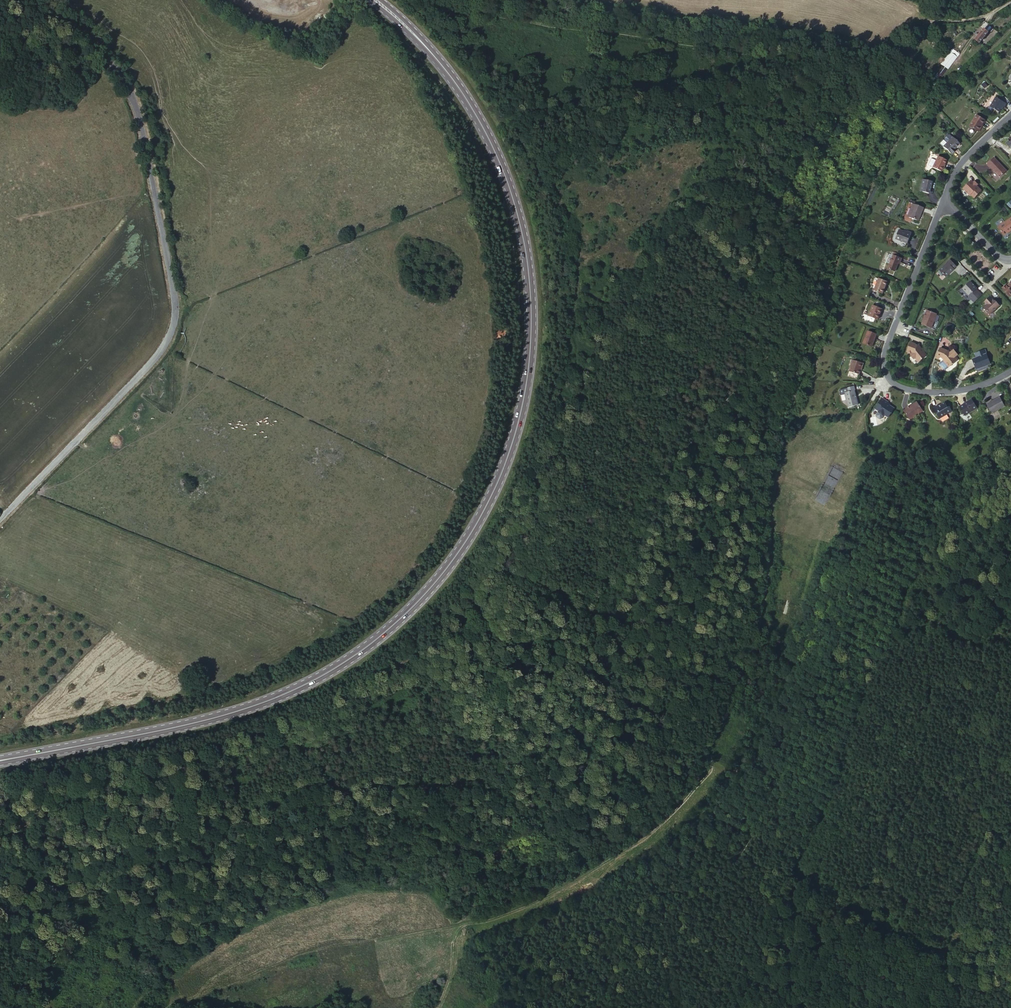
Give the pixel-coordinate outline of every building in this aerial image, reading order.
[(979,24),(971,33),(979,41),(987,32),(985,30),(990,25),(985,20),(981,25),(979,24)] [(938,64),(941,67),(952,54),(945,48),(934,60),(938,64)] [(930,80),(936,73),(932,69),(926,77),(930,80)] [(1004,108),(1006,104),(995,97),(989,107),(999,112),(1002,106),(1004,108)] [(978,132),(985,120),(976,115),(969,127),(978,132)] [(950,154),(959,145),(952,137),(943,146),(950,154)] [(997,176),(1004,169),(991,155),(984,160),(997,176)] [(940,172),(945,161),(937,156),(932,167),(940,172)] [(930,182),(921,179),(917,191),(926,194),(930,182)] [(972,180),(970,182),(968,183),(965,180),(959,186),(966,194),(968,193),(971,196),(978,190),(973,184),(975,183),(972,180)] [(915,223),(920,210),(910,206),(905,219),(915,223)] [(1010,217),(996,227),(1002,235),(1010,229),(1010,217)] [(904,245),(908,235),(905,233),(904,236),(896,232),(893,241),(904,245)] [(899,264),(901,259),(891,257),(888,271),(895,273),(897,263),(899,264)] [(952,268),(956,266),(949,259),(946,262),(947,263),(939,270),(945,277),(954,269),(952,268)] [(880,295),(886,284),(878,279),(871,291),(880,295)] [(970,301),(978,293),(974,289),(975,289),(968,281),(960,288),(968,296),(967,297),(970,301)] [(988,315),(998,306),(993,301),(992,302),(988,297),(981,302),(984,305),(982,308),(988,315)] [(874,321),(879,310),(869,306),(865,317),(874,321)] [(929,329),(935,314),(925,310),(920,325),(929,329)] [(869,349),(873,336),(864,333),(860,345),(869,349)] [(915,363),(924,357),(916,346),(908,342),(904,352),(909,355),(907,356),(911,361),(912,359),(915,363)] [(983,349),(971,353),(974,360),(971,361),(974,370),(988,364),(983,349)] [(946,369),(955,362),(952,358),(956,356),(952,351),(947,356),(944,352),(938,350),(934,360),(939,362),(939,363),(941,362),(946,369)] [(856,376),(859,364),(849,362),(846,373),(856,376)] [(847,410),(857,407),(852,393),(853,392),(852,388),(843,390),(846,395),(842,396),(847,410)] [(998,399),(985,406),(990,415),(1003,408),(998,399)] [(885,405),(878,401),(873,411),(877,414),(877,417),(876,417),(874,419),(875,422),(878,424),(880,423),(882,419),(887,421),(892,412),(884,407),(885,405)] [(970,401),(957,409),(963,418),(975,410),(970,401)] [(936,420),(949,411),(946,407),(944,408),(941,403),(930,410),(936,420)] [(908,422),(922,414),(916,404),(902,412),(908,422)]
